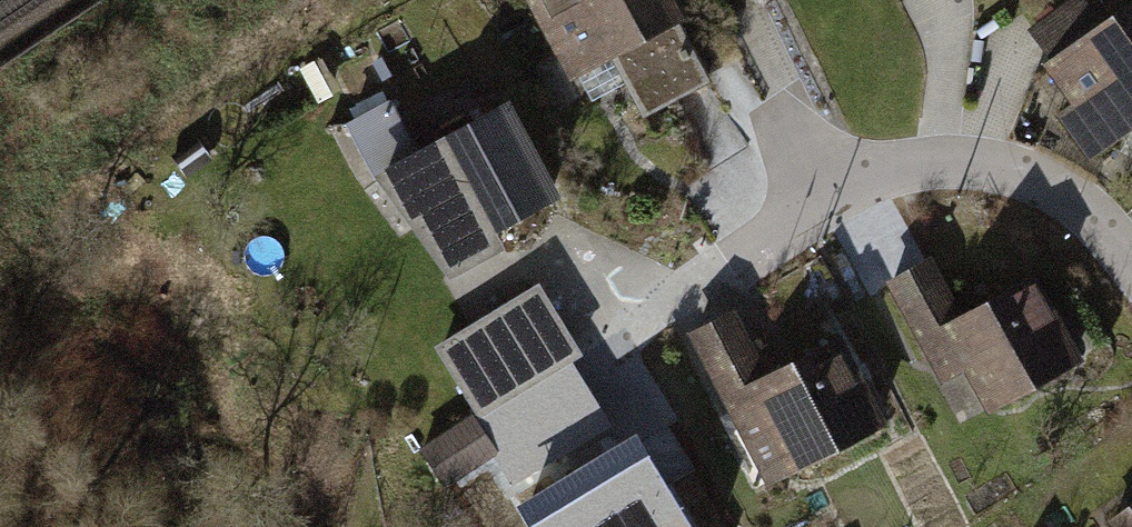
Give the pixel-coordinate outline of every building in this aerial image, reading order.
[(667,0),(529,0),(575,81),(615,58),(651,121),(715,85),(667,0)] [(1085,36),(1066,11),(1032,36),(1082,105),(1062,119),(1094,162),(1131,134),(1131,2),(1085,36)] [(512,108),(397,169),(443,255),(557,194),(512,108)] [(933,270),(893,291),(942,381),(967,368),(991,414),(1079,367),(1028,272),(955,312),(933,270)] [(473,413),(479,422),(582,359),(538,288),(435,351),(473,413)] [(733,321),(692,343),(772,490),(882,430),(833,340),(764,377),(733,321)] [(499,456),(479,422),(473,413),(419,452),(445,489),(499,456)] [(639,440),(527,508),(539,526),(692,526),(639,440)] [(1109,524),(1112,526),(1131,526),(1131,507),(1109,524)]
